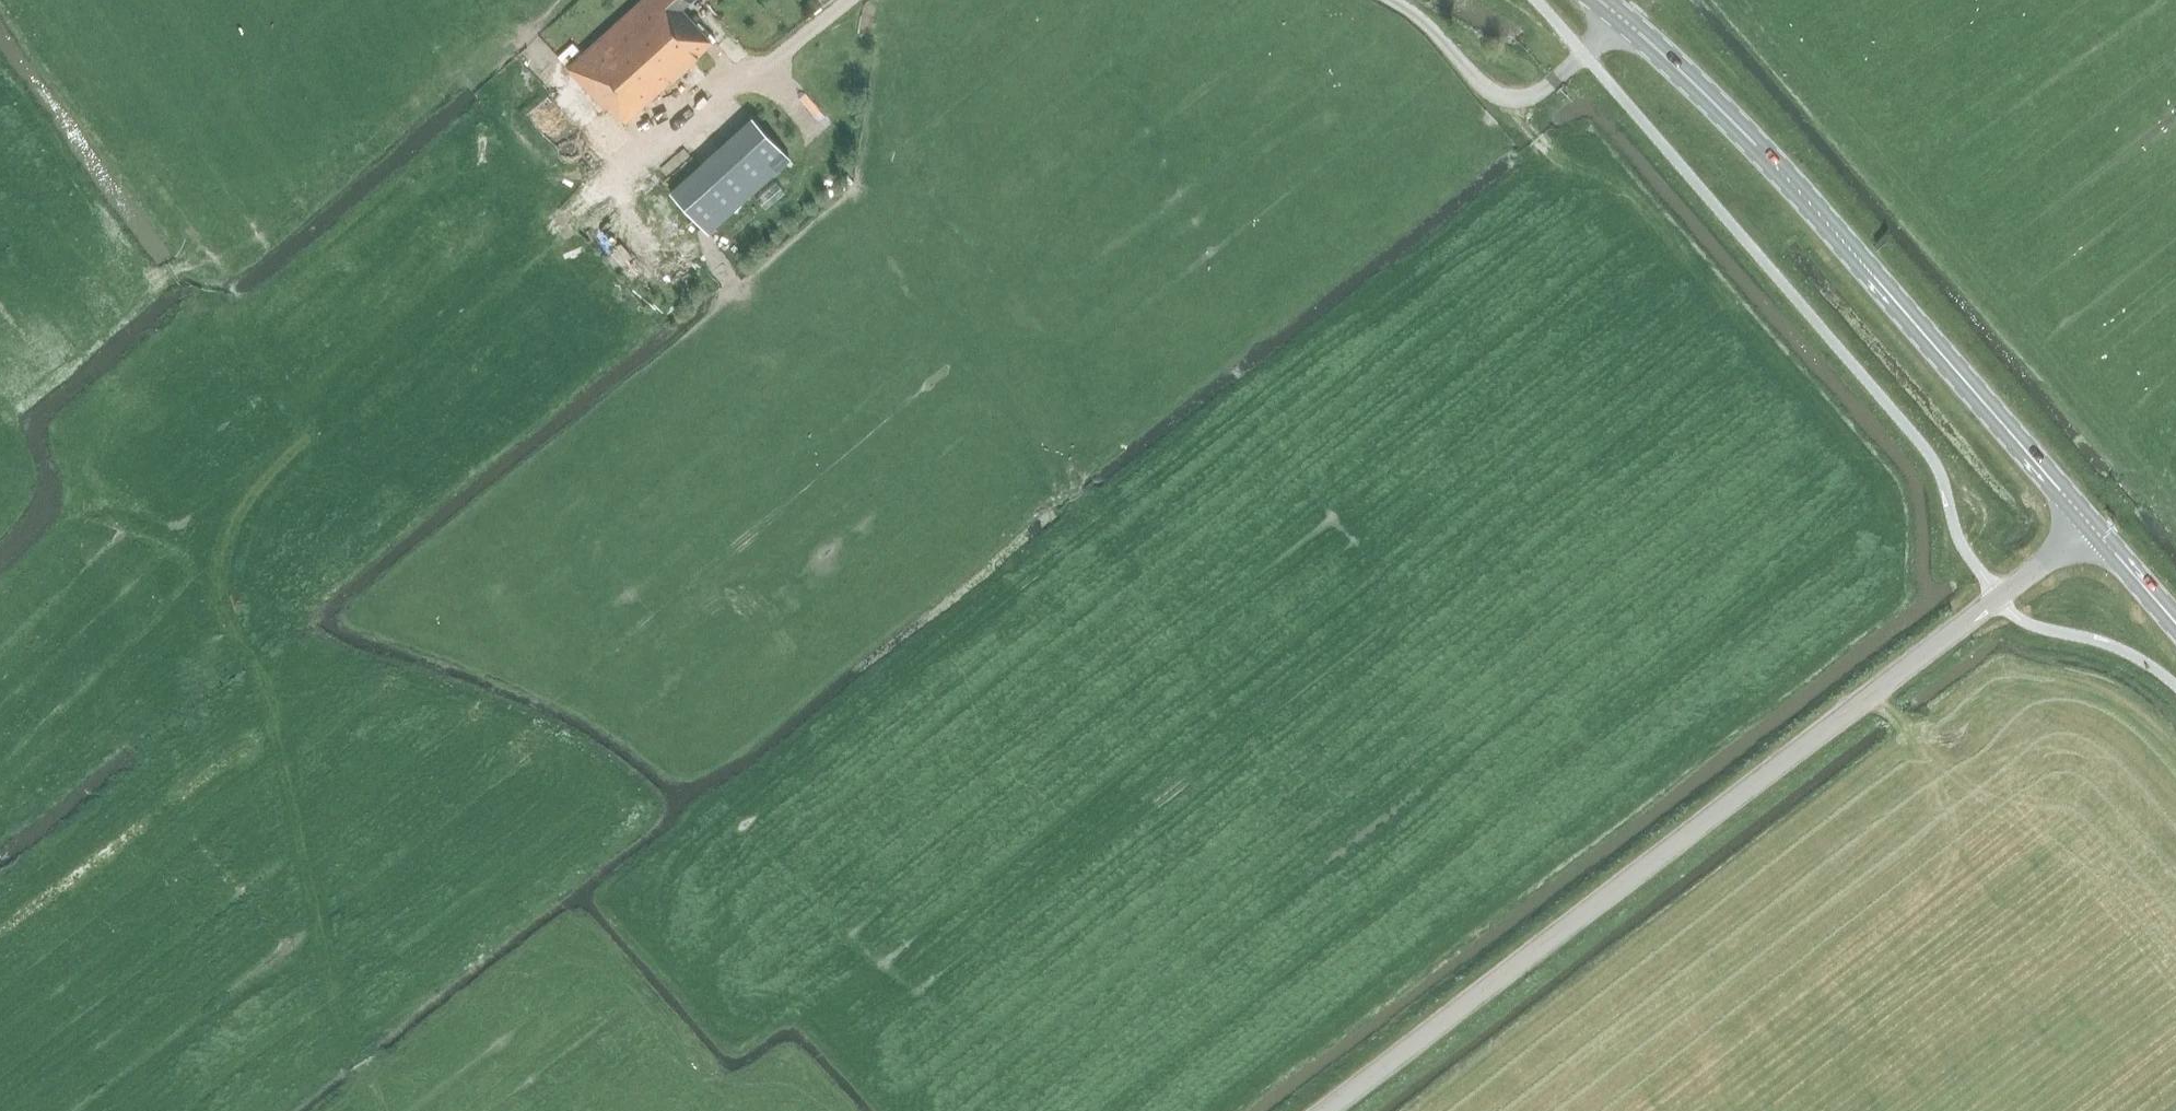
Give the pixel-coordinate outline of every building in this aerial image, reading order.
[(689,0),(639,0),(566,67),(605,109),(608,105),(624,122),(711,42),(680,8),(689,0)] [(669,191),(707,233),(788,159),(750,117),(669,191)]
